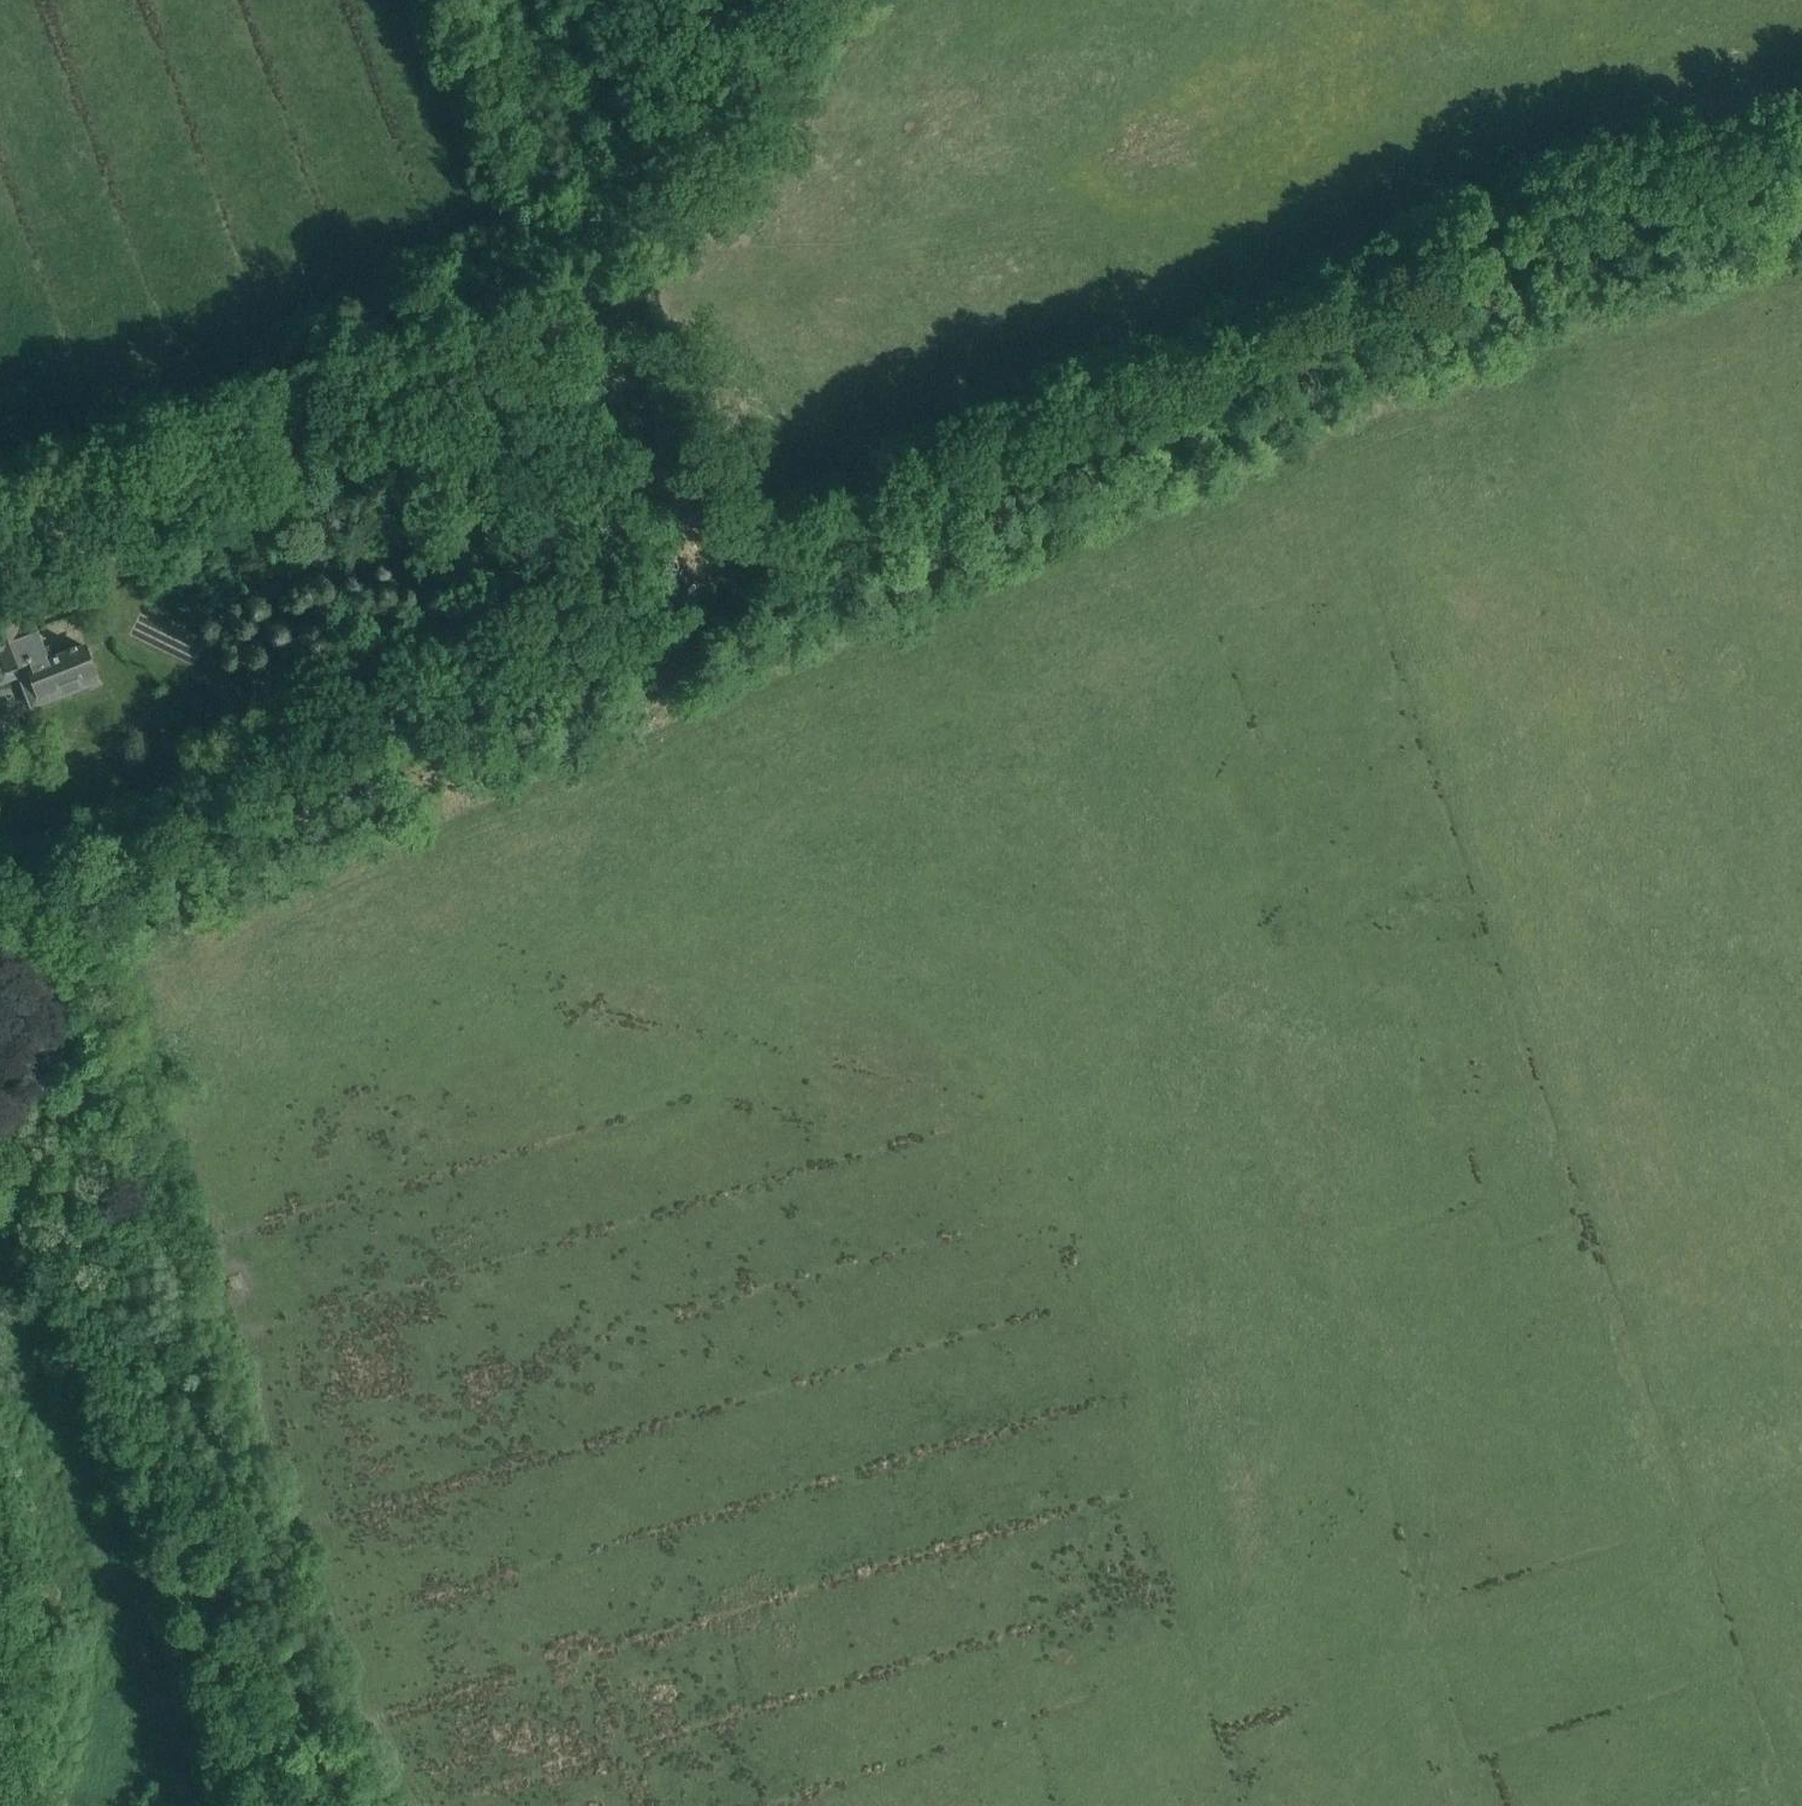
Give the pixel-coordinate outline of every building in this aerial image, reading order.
[(60,685),(98,670),(88,645),(78,649),(77,645),(67,648),(69,653),(49,660),(47,655),(48,654),(39,630),(36,631),(34,626),(18,632),(12,616),(0,621),(0,652),(7,670),(29,661),(32,667),(28,668),(38,694),(60,685)]
